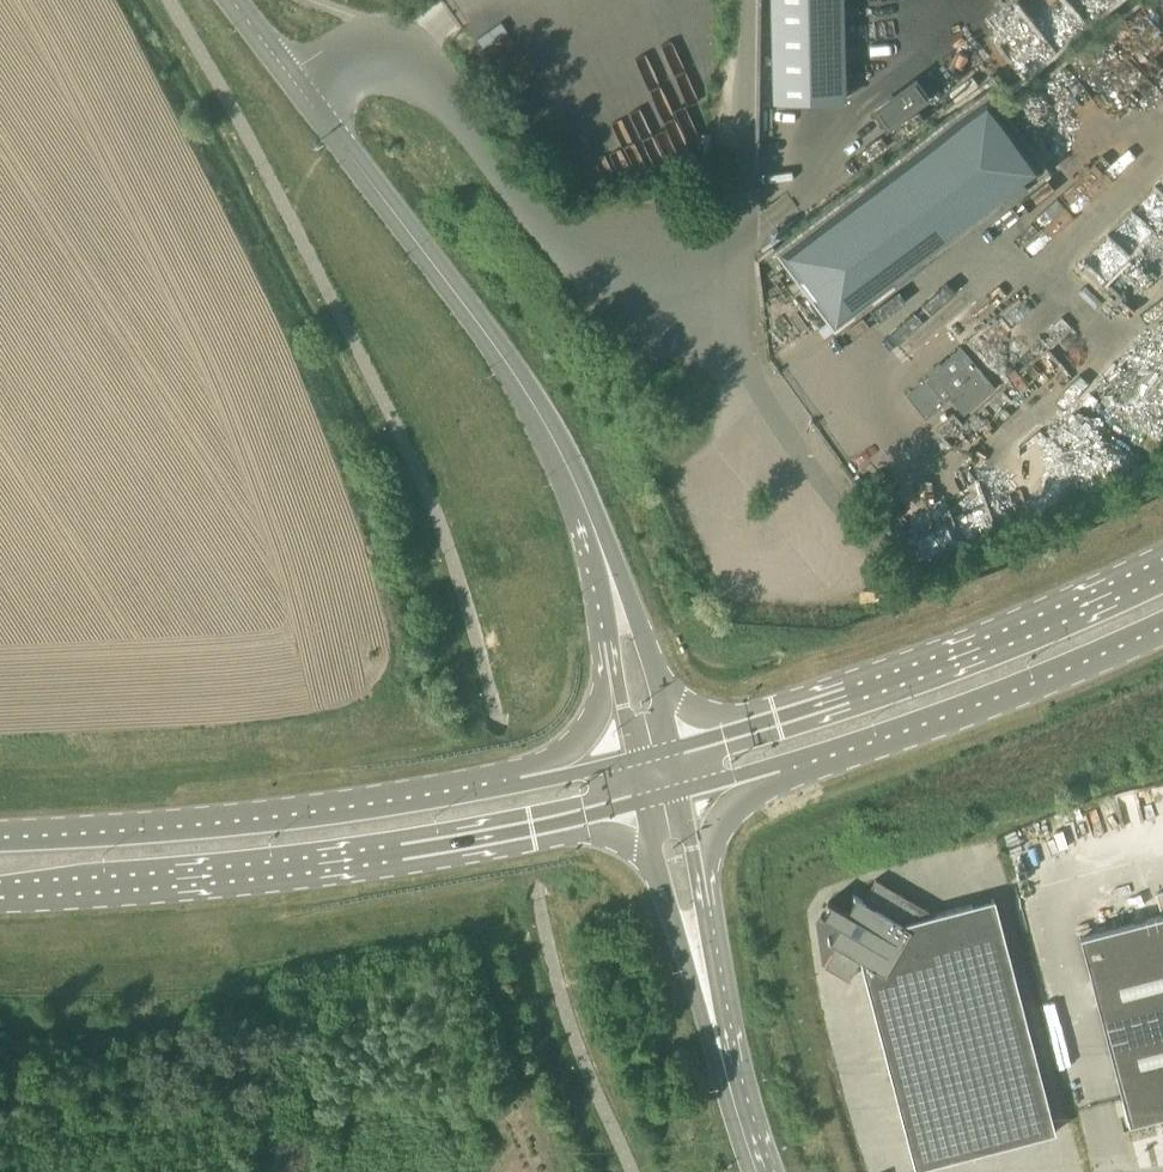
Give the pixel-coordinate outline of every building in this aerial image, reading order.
[(773,86),(845,86),(845,0),(773,0),(773,86)] [(990,81),(777,238),(834,317),(1048,160),(990,81)] [(907,92),(868,120),(879,136),(918,107),(907,92)] [(1080,256),(1119,301),(1162,263),(1162,235),(1154,224),(1162,216),(1162,191),(1159,187),(1080,256)] [(924,417),(912,427),(920,439),(931,453),(948,475),(955,484),(981,464),(939,409),(974,377),(962,362),(984,344),(977,335),(907,394),(924,417)] [(935,914),(875,880),(863,901),(854,895),(853,897),(855,898),(846,912),(829,902),(828,903),(830,904),(823,915),(822,914),(821,915),(838,925),(830,940),(828,939),(828,940),(837,946),(824,967),(848,981),(860,961),(914,1169),(1055,1132),(994,899),(935,914)] [(1162,1116),(1162,915),(1079,937),(1128,1125),(1162,1116)]
